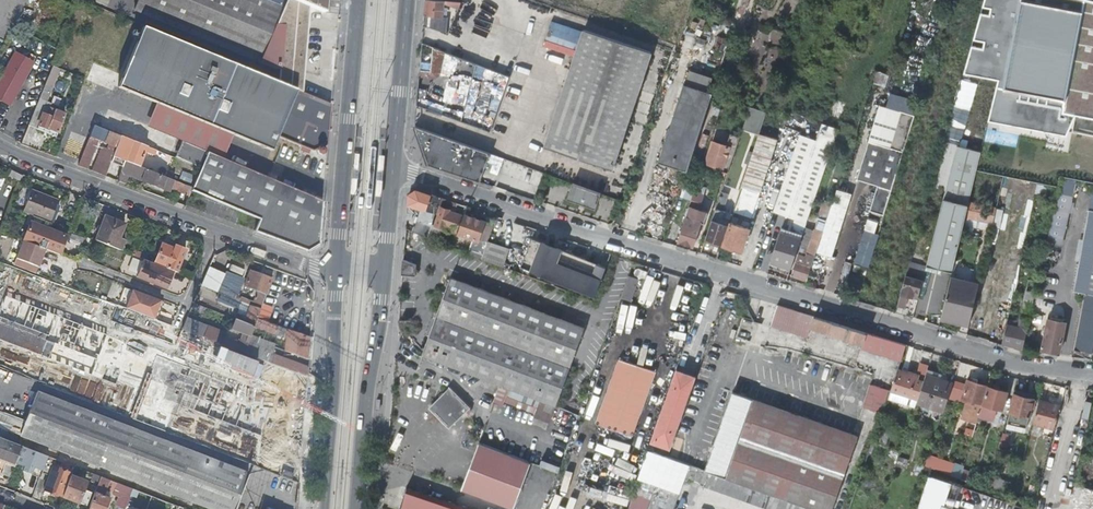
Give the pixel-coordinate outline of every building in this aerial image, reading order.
[(303,91),(310,2),(306,0),(290,0),(285,7),(268,0),(139,0),(135,9),(276,68),(280,69),(279,81),(303,91)] [(310,2),(330,10),(331,0),(306,0),(310,2)] [(438,0),(426,0),(425,14),(424,23),(434,27),(436,15),(436,14),(442,17),(443,9),(444,9),(445,3),(444,3),(444,1),(438,0)] [(982,7),(991,9),(990,16),(981,14),(973,40),(985,42),(983,50),(971,48),(964,73),(999,80),(989,121),(1066,136),(1075,116),(1092,120),(1092,1),(1089,0),(1088,0),(984,0),(982,7)] [(482,12),(477,28),(491,33),(496,16),(482,12)] [(303,91),(145,25),(118,85),(270,150),(277,136),(313,151),(315,150),(317,154),(321,156),(325,154),(327,150),(325,146),(328,145),(331,103),(303,91)] [(652,52),(585,29),(546,146),(612,168),(652,52)] [(423,43),(420,69),(432,70),(434,47),(423,43)] [(420,69),(420,76),(434,77),(439,72),(441,49),(434,47),(432,70),(420,69)] [(0,82),(0,97),(11,103),(35,61),(17,51),(0,82)] [(507,86),(511,75),(502,72),(478,63),(474,74),(507,86)] [(51,93),(58,67),(51,65),(44,91),(51,93)] [(960,141),(977,87),(961,82),(945,136),(960,141)] [(684,86),(712,96),(713,93),(685,84),(684,86)] [(688,171),(704,122),(712,96),(684,86),(659,161),(688,171)] [(742,129),(758,134),(765,111),(749,106),(742,129)] [(871,211),(885,215),(897,176),(915,115),(880,106),(858,180),(879,186),(871,211)] [(66,113),(51,107),(48,114),(43,113),(38,127),(57,135),(66,113)] [(107,175),(122,135),(95,124),(91,135),(113,143),(108,157),(102,155),(97,167),(94,166),(93,170),(107,175)] [(416,125),(425,150),(484,171),(488,161),(491,153),(416,125)] [(797,217),(807,221),(833,144),(800,133),(774,209),(797,217)] [(155,148),(148,145),(126,137),(124,144),(131,146),(126,160),(140,165),(145,152),(152,155),(155,148)] [(707,162),(723,167),(731,145),(714,139),(707,162)] [(181,140),(175,156),(201,167),(262,192),(321,217),(323,201),(181,140)] [(723,167),(729,169),(737,147),(731,145),(723,167)] [(952,272),(966,216),(970,200),(981,152),(957,146),(946,190),(927,266),(952,272)] [(755,149),(737,201),(747,204),(761,163),(764,164),(768,153),(755,149)] [(425,150),(430,164),(480,181),(484,171),(425,150)] [(491,153),(488,161),(497,164),(499,156),(491,153)] [(169,177),(140,165),(126,160),(118,180),(126,182),(129,175),(171,191),(173,185),(177,187),(178,185),(181,186),(180,189),(190,193),(192,190),(193,186),(172,178),(169,177)] [(262,192),(201,167),(193,186),(192,190),(253,215),(262,192)] [(596,208),(602,193),(573,182),(568,198),(596,208)] [(32,188),(24,210),(34,214),(50,221),(59,198),(32,188)] [(410,194),(409,204),(436,213),(439,205),(442,197),(417,189),(410,194)] [(321,217),(262,192),(253,215),(260,218),(255,231),(308,251),(319,244),(320,237),(321,217)] [(701,197),(693,194),(689,206),(697,209),(701,197)] [(456,212),(459,203),(442,197),(439,205),(442,206),(451,209),(451,210),(456,212)] [(716,241),(722,243),(728,225),(722,223),(724,216),(720,215),(725,199),(720,197),(705,240),(715,243),(716,241)] [(993,223),(997,206),(981,203),(970,200),(966,216),(993,223)] [(458,232),(464,215),(456,212),(451,210),(451,209),(442,206),(436,224),(443,227),(443,229),(448,231),(449,229),(458,232)] [(689,206),(678,242),(694,247),(700,230),(695,228),(697,220),(694,219),(697,209),(689,206)] [(702,219),(708,221),(712,208),(706,206),(702,219)] [(1092,352),(1092,211),(1090,210),(1075,291),(1086,293),(1076,349),(1092,352)] [(1068,216),(1053,213),(1044,253),(1059,256),(1068,216)] [(50,221),(34,214),(23,240),(45,248),(60,254),(68,234),(50,227),(50,221)] [(466,214),(459,234),(476,240),(478,235),(481,235),(483,229),(480,228),(483,220),(466,214)] [(105,215),(96,239),(121,249),(125,240),(119,237),(125,223),(105,215)] [(793,230),(783,226),(771,263),(780,266),(779,269),(789,273),(807,221),(797,217),(793,230)] [(869,266),(879,233),(875,232),(878,221),(867,217),(854,261),(869,266)] [(722,243),(742,250),(750,228),(730,221),(728,225),(722,243)] [(816,254),(823,234),(817,233),(811,252),(816,254)] [(23,240),(17,256),(38,265),(45,248),(23,240)] [(486,248),(482,258),(504,266),(510,248),(489,240),(486,248)] [(154,262),(177,271),(186,248),(173,243),(172,246),(162,242),(154,262)] [(537,242),(526,273),(595,298),(607,267),(537,242)] [(470,253),(482,258),(486,248),(473,244),(470,253)] [(149,255),(134,249),(132,253),(144,258),(147,259),(149,255)] [(792,274),(808,279),(815,256),(808,254),(807,256),(799,253),(796,261),(792,274)] [(135,274),(140,259),(132,257),(127,271),(135,274)] [(147,259),(144,258),(137,276),(168,288),(175,271),(154,262),(147,259)] [(416,275),(417,264),(408,260),(404,259),(403,274),(416,275)] [(908,296),(919,299),(923,281),(909,277),(914,262),(910,261),(898,306),(905,308),(908,296)] [(227,262),(223,275),(241,282),(245,269),(227,262)] [(209,266),(202,284),(210,287),(217,270),(209,266)] [(270,283),(271,283),(272,278),(250,270),(245,285),(258,290),(254,300),(242,296),(240,300),(242,301),(260,309),(262,303),(266,293),(270,283)] [(637,278),(629,274),(620,297),(629,300),(637,278)] [(556,405),(584,328),(451,277),(423,354),(501,384),(542,400),(556,405)] [(951,279),(941,319),(960,323),(970,284),(951,279)] [(700,289),(691,285),(686,297),(695,301),(700,289)] [(133,290),(126,307),(142,313),(154,318),(161,300),(133,290)] [(240,300),(221,292),(218,299),(237,307),(240,300)] [(1019,298),(1012,297),(1010,308),(1016,309),(1019,298)] [(1022,318),(1029,320),(1033,301),(1026,300),(1022,318)] [(242,301),(241,305),(250,309),(248,317),(243,315),(241,320),(254,325),(257,317),(260,309),(242,301)] [(110,302),(109,308),(121,312),(123,306),(110,302)] [(207,307),(194,302),(191,307),(205,312),(207,307)] [(260,309),(257,317),(268,321),(273,308),(262,303),(260,309)] [(7,359),(23,312),(0,304),(0,357),(7,359)] [(902,360),(907,344),(792,308),(782,311),(778,304),(772,325),(809,336),(811,327),(864,343),(862,348),(902,360)] [(241,305),(238,313),(243,315),(248,317),(250,309),(241,305)] [(187,316),(182,328),(201,336),(245,352),(254,326),(254,325),(241,320),(236,318),(233,327),(243,331),(239,342),(221,335),(223,330),(187,316)] [(310,359),(312,337),(268,321),(257,317),(254,325),(254,326),(275,333),(284,335),(287,336),(286,349),(310,359)] [(1066,322),(1049,319),(1042,350),(1060,353),(1066,322)] [(1002,342),(1023,347),(1027,328),(1007,324),(1002,342)] [(254,326),(245,352),(255,356),(261,341),(277,347),(280,348),(284,335),(275,333),(254,326)] [(281,366),(282,367),(308,376),(309,369),(277,357),(278,354),(275,353),(277,347),(261,341),(255,356),(281,366)] [(55,346),(41,387),(259,462),(273,422),(55,346)] [(615,431),(637,369),(616,362),(594,424),(615,431)] [(918,398),(924,379),(919,377),(920,375),(899,368),(892,390),(918,398)] [(657,377),(637,369),(615,431),(635,438),(657,377)] [(696,377),(677,370),(652,440),(671,446),(696,377)] [(944,410),(954,382),(927,373),(925,379),(924,379),(918,398),(919,398),(918,401),(944,410)] [(964,414),(979,418),(983,403),(988,386),(968,380),(963,399),(968,401),(964,414)] [(882,412),(890,389),(870,382),(862,405),(882,412)] [(988,386),(983,403),(1003,409),(1008,391),(988,386)] [(450,427),(470,409),(451,389),(431,407),(450,427)] [(505,402),(537,414),(541,401),(510,389),(505,402)] [(38,390),(27,419),(0,408),(0,425),(215,508),(234,508),(249,472),(38,390)] [(819,508),(833,508),(860,434),(755,397),(755,398),(733,391),(706,468),(727,476),(727,477),(819,508)] [(1034,398),(1015,393),(1011,411),(1030,416),(1034,398)] [(1056,403),(1040,399),(1034,422),(1046,425),(1043,434),(1048,435),(1056,403)] [(551,420),(556,405),(542,400),(541,401),(537,414),(551,420)] [(1062,405),(1056,403),(1048,435),(1052,436),(1054,428),(1055,428),(1062,405)] [(889,432),(879,429),(875,443),(885,446),(889,432)] [(0,436),(0,457),(16,464),(18,461),(24,445),(0,436)] [(677,436),(670,454),(679,457),(685,439),(677,436)] [(516,508),(518,508),(535,464),(479,444),(462,489),(516,508)] [(44,471),(50,456),(45,454),(24,445),(18,461),(34,467),(44,471)] [(966,477),(967,470),(962,469),(965,451),(953,450),(951,461),(954,461),(952,475),(966,477)] [(926,464),(959,474),(960,471),(952,469),(954,462),(929,454),(926,464)] [(50,456),(44,471),(51,475),(51,474),(57,459),(50,456)] [(51,475),(46,488),(64,495),(72,475),(73,473),(55,466),(51,474),(51,475)] [(282,469),(280,475),(291,479),(293,473),(282,469)] [(707,485),(719,489),(721,484),(774,501),(776,495),(711,471),(707,485)] [(99,483),(102,476),(95,473),(93,481),(99,483)] [(917,508),(952,508),(953,505),(946,503),(952,480),(927,473),(917,508)] [(72,475),(64,495),(87,504),(92,491),(85,488),(87,483),(82,481),(82,479),(72,475)] [(154,496),(102,476),(99,483),(89,508),(106,508),(110,498),(104,495),(109,484),(152,501),(154,496)] [(998,479),(994,490),(1006,494),(1009,483),(998,479)] [(34,498),(38,486),(39,484),(35,483),(30,496),(34,498)] [(721,484),(719,489),(772,508),(774,501),(721,484)] [(407,487),(399,508),(472,508),(407,487)] [(677,492),(667,489),(665,494),(662,494),(657,508),(671,508),(677,492)] [(608,492),(607,498),(624,503),(625,496),(608,492)] [(180,506),(154,496),(152,501),(171,508),(179,508),(180,506)] [(799,508),(817,508),(782,496),(780,503),(799,508)] [(1068,508),(1092,508),(1092,506),(1073,498),(1068,508)]
